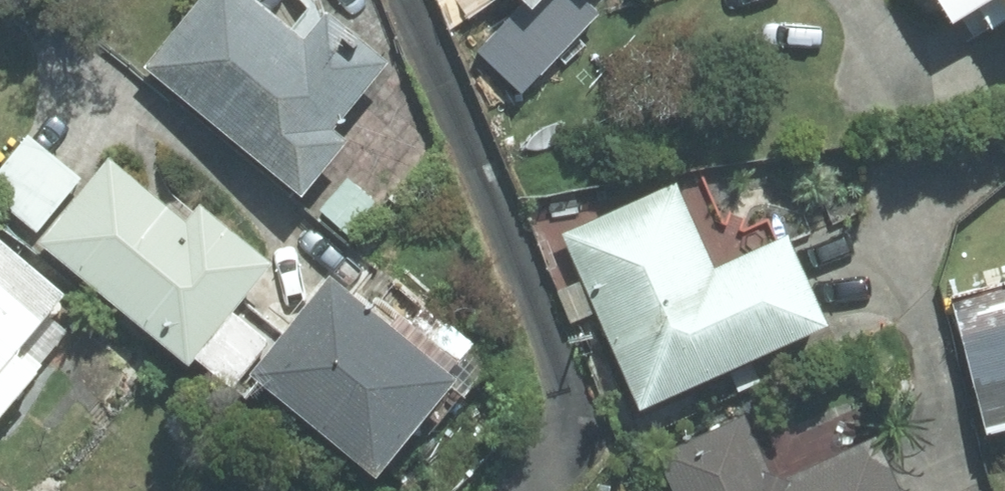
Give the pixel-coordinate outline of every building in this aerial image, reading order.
[(152,60),(313,188),(357,133),(343,122),(397,55),(335,6),(312,35),(267,0),(200,0),(152,60)] [(504,26),(547,65),(601,6),(595,0),(528,0),(504,26)] [(966,14),(988,0),(957,0),(966,14)] [(1003,21),(1004,20),(1004,0),(990,0),(1003,21)] [(35,133),(0,174),(0,207),(37,239),(89,179),(35,133)] [(112,153),(46,237),(202,359),(207,353),(243,381),(281,332),(240,300),(276,254),(206,199),(192,216),(112,153)] [(569,230),(648,401),(838,314),(799,229),(721,265),(681,179),(569,230)] [(49,368),(27,350),(77,288),(4,229),(0,234),(0,428),(49,368)] [(469,366),(339,270),(263,372),(393,468),(469,366)] [(957,288),(995,427),(1004,425),(1004,275),(957,288)] [(681,490),(912,490),(884,431),(785,478),(754,412),(663,455),(681,490)]
